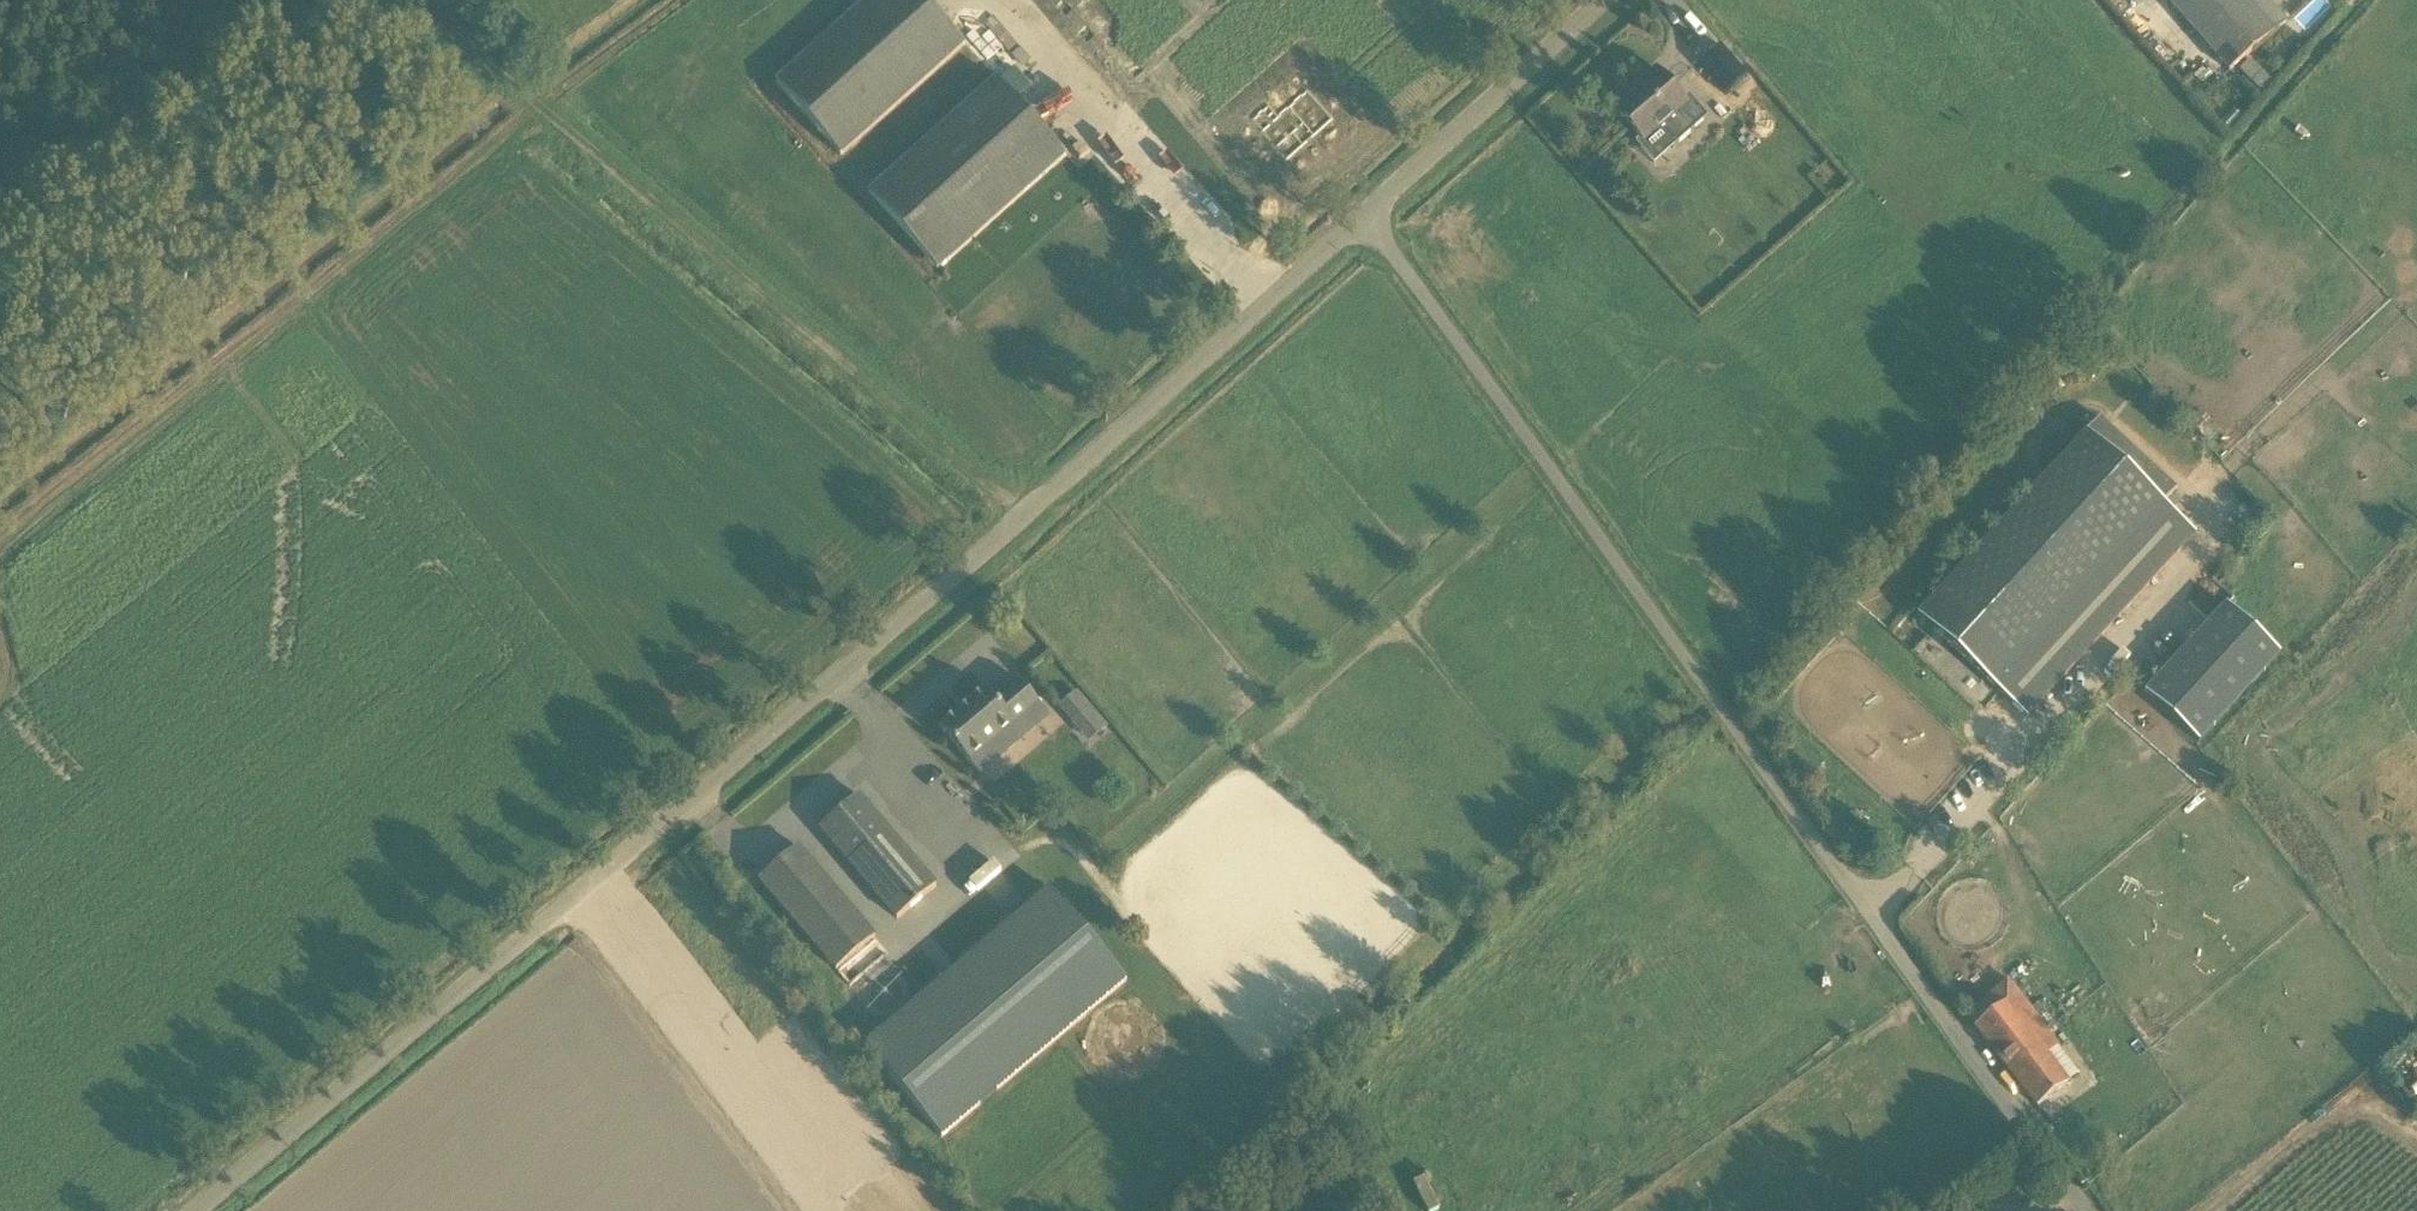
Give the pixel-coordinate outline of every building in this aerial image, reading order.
[(778,81),(844,157),(969,45),(928,0),(868,0),(778,81)] [(2230,73),(2286,24),(2266,0),(2167,0),(2230,73)] [(1616,111),(1642,142),(1686,104),(1656,69),(1640,83),(1644,87),(1616,111)] [(998,80),(873,193),(941,268),(1066,156),(998,80)] [(2276,89),(2268,80),(2257,91),(2265,100),(2276,89)] [(1260,132),(1286,161),(1333,120),(1307,91),(1278,117),(1268,106),(1252,121),(1262,131),(1260,132)] [(2100,419),(1938,595),(1936,597),(1935,596),(1917,616),(2027,717),(2196,533),(2164,504),(2177,491),(2100,419)] [(2193,744),(2274,655),(2218,604),(2137,693),(2193,744)] [(988,746),(996,756),(1047,712),(1018,678),(994,699),(984,687),(939,726),(978,772),(979,771),(970,761),(988,746)] [(1057,706),(1075,727),(1094,711),(1076,690),(1057,706)] [(896,917),(936,883),(859,791),(818,826),(896,917)] [(875,935),(799,842),(756,879),(835,970),(875,935)] [(1049,888),(865,1045),(942,1136),(1126,979),(1049,888)] [(2007,978),(1965,1009),(1974,1023),(1973,1023),(2038,1107),(2068,1084),(2046,1056),(2059,1046),(2007,978)]
